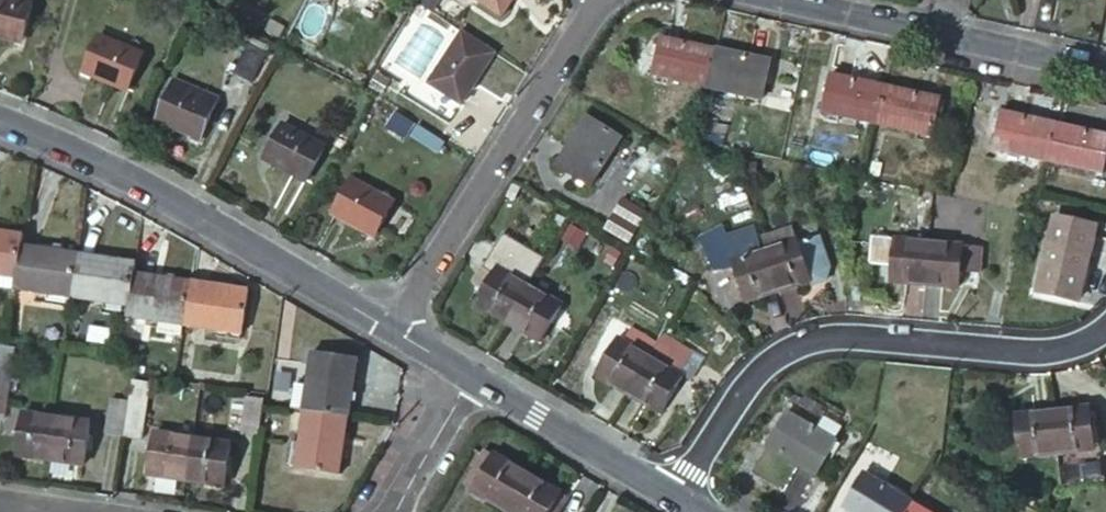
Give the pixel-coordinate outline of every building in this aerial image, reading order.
[(12,0),(0,0),(0,38),(23,44),(33,5),(12,0)] [(416,4),(431,13),(440,0),(418,0),(416,4)] [(504,15),(514,0),(481,0),(504,15)] [(494,52),(462,32),(427,85),(460,106),(494,52)] [(143,58),(99,37),(83,73),(127,93),(143,58)] [(651,72),(706,85),(714,49),(660,37),(651,72)] [(266,50),(248,40),(228,75),(247,85),(266,50)] [(706,85),(761,97),(770,61),(714,49),(706,85)] [(884,85),(831,74),(823,110),(876,122),(884,85)] [(218,99),(174,80),(156,121),(199,140),(218,99)] [(946,99),(884,85),(876,122),(932,134),(937,111),(943,112),(946,99)] [(993,147),(1048,159),(1056,122),(996,109),(992,126),(998,128),(993,147)] [(620,137),(586,117),(557,166),(591,186),(620,137)] [(1103,171),(1105,156),(1105,133),(1056,122),(1048,159),(1103,171)] [(325,148),(282,125),(263,159),(307,183),(325,148)] [(394,204),(352,181),(332,216),(375,239),(394,204)] [(620,199),(611,214),(636,229),(645,214),(620,199)] [(636,229),(611,214),(602,228),(628,243),(636,229)] [(1096,225),(1058,217),(1046,277),(1040,276),(1037,293),(1077,302),(1081,284),(1083,285),(1096,225)] [(758,237),(762,250),(797,240),(793,226),(758,237)] [(0,233),(0,276),(15,279),(20,248),(22,236),(0,233)] [(797,240),(762,250),(775,288),(808,277),(809,283),(824,279),(829,267),(820,235),(798,242),(797,240)] [(926,243),(872,238),(869,265),(883,266),(882,273),(891,274),(890,281),(922,285),(926,243)] [(981,248),(926,243),(922,285),(957,289),(959,273),(979,276),(981,248)] [(15,279),(14,291),(70,299),(77,256),(20,248),(15,279)] [(776,291),(775,288),(762,250),(730,260),(744,301),(776,291)] [(77,256),(70,299),(127,307),(132,276),(134,264),(77,256)] [(475,303),(507,322),(528,286),(537,271),(518,260),(509,275),(497,268),(475,303)] [(125,319),(183,327),(189,285),(132,276),(127,307),(125,319)] [(183,327),(241,335),(248,293),(189,285),(183,327)] [(507,322),(539,341),(561,305),(528,286),(507,322)] [(596,375),(627,393),(648,357),(617,338),(596,375)] [(11,384),(18,344),(6,342),(0,341),(0,383),(11,384)] [(312,357),(309,385),(305,414),(347,420),(355,363),(312,357)] [(627,393),(659,412),(680,375),(648,357),(627,393)] [(0,383),(0,420),(7,421),(11,384),(0,383)] [(291,412),(305,414),(309,385),(295,383),(291,412)] [(790,395),(784,403),(813,421),(818,413),(790,395)] [(265,408),(266,402),(247,399),(242,435),(261,438),(265,408)] [(104,435),(123,438),(128,403),(109,400),(104,435)] [(123,438),(142,441),(147,405),(128,403),(123,438)] [(1056,454),(1093,448),(1087,406),(1052,411),(1056,454)] [(836,440),(785,410),(766,444),(815,473),(836,440)] [(1022,459),(1056,454),(1052,411),(1016,415),(1022,459)] [(305,414),(301,442),(297,470),(339,476),(347,420),(305,414)] [(16,456),(51,461),(57,420),(22,415),(16,456)] [(51,461),(83,465),(89,424),(57,420),(51,461)] [(147,476),(184,481),(191,440),(154,435),(147,476)] [(184,481),(224,487),(231,446),(191,440),(184,481)] [(283,469),(297,470),(301,442),(287,440),(283,469)] [(467,488),(473,492),(495,455),(488,452),(467,488)] [(527,474),(495,455),(473,492),(505,511),(527,474)] [(527,474),(505,511),(507,511),(559,511),(563,505),(556,501),(561,493),(527,474)] [(854,511),(906,511),(911,503),(863,474),(844,506),(854,511)] [(911,503),(906,511),(927,511),(911,503)]
